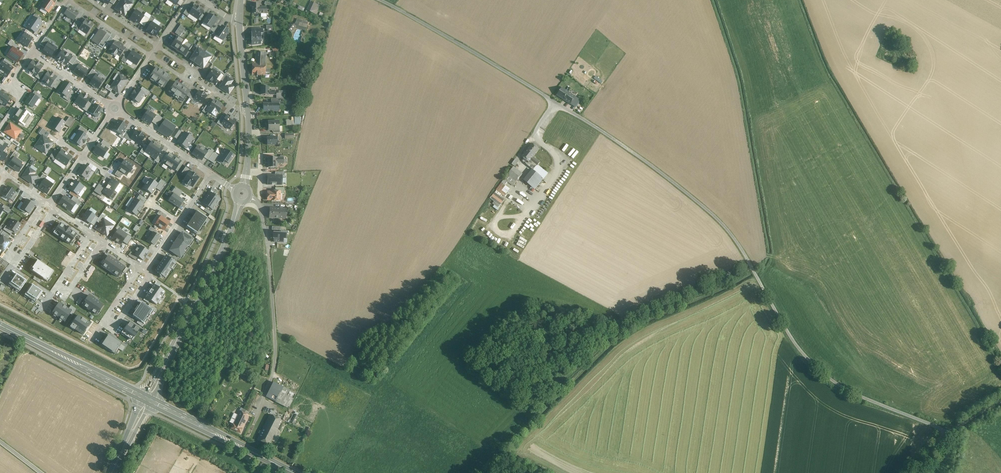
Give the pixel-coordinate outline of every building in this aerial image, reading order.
[(48,13),(54,4),(48,0),(44,0),(43,2),(44,3),(41,8),(48,13)] [(115,0),(119,3),(115,10),(124,16),(130,6),(122,0),(116,0),(115,0)] [(311,2),(311,4),(308,10),(316,14),(317,11),(315,10),(317,5),(311,2)] [(259,4),(258,4),(252,4),(252,7),(252,13),(266,13),(266,7),(261,7),(261,8),(259,8),(259,4)] [(188,7),(182,15),(195,24),(204,12),(194,5),(191,9),(188,7)] [(64,9),(58,18),(61,20),(63,17),(72,23),(78,15),(68,9),(66,11),(64,9)] [(138,24),(144,27),(145,25),(149,19),(134,9),(128,19),(138,25),(138,24)] [(34,14),(25,27),(35,34),(42,23),(40,21),(41,19),(34,14)] [(213,33),(217,27),(218,25),(215,23),(217,20),(207,14),(199,26),(208,32),(209,31),(213,33)] [(150,17),(149,19),(145,25),(149,28),(146,31),(156,38),(161,29),(151,23),(154,19),(150,17)] [(78,23),(73,29),(77,32),(78,31),(85,35),(92,25),(85,20),(82,25),(78,23)] [(294,24),(295,25),(296,26),(295,27),(306,30),(307,25),(297,22),(294,24)] [(175,33),(180,36),(185,27),(177,23),(174,29),(176,31),(175,33)] [(292,32),(294,28),(296,26),(292,23),(288,29),(292,32)] [(213,33),(211,35),(215,38),(216,36),(223,41),(229,31),(222,26),(220,29),(217,27),(213,33)] [(263,29),(261,29),(251,29),(251,32),(253,32),(253,35),(252,35),(252,45),(260,44),(260,33),(263,33),(263,29)] [(25,33),(19,42),(27,47),(33,39),(32,37),(34,35),(26,30),(24,32),(25,33)] [(105,43),(108,45),(112,40),(99,30),(91,42),(101,49),(105,43)] [(169,39),(165,44),(187,59),(190,55),(187,52),(191,46),(176,35),(172,41),(169,39)] [(45,38),(40,46),(45,48),(42,52),(52,58),(57,50),(48,44),(50,41),(45,38)] [(10,41),(8,45),(12,48),(6,56),(17,63),(24,54),(16,48),(17,46),(10,41)] [(119,57),(121,54),(124,56),(125,54),(128,51),(114,41),(108,50),(119,57)] [(196,48),(188,61),(203,70),(211,57),(196,48)] [(124,56),(121,60),(124,62),(126,59),(136,66),(142,57),(132,50),(128,56),(125,54),(124,56)] [(63,51),(57,59),(66,65),(68,63),(73,66),(76,61),(77,59),(72,55),(71,57),(63,51)] [(264,64),(265,58),(265,53),(256,52),(256,63),(253,63),(252,74),(253,74),(265,75),(270,75),(270,70),(266,69),(266,64),(264,64)] [(0,64),(0,73),(7,78),(14,68),(11,66),(12,64),(5,59),(3,61),(2,60),(0,64)] [(33,60),(26,70),(39,79),(44,72),(41,70),(43,67),(33,60)] [(81,64),(76,61),(73,66),(71,68),(76,71),(74,74),(83,79),(88,72),(79,66),(81,64)] [(156,67),(148,78),(163,88),(171,77),(156,67)] [(211,69),(205,79),(213,85),(216,80),(219,83),(220,81),(224,75),(220,73),(219,74),(211,69)] [(91,71),(86,78),(91,81),(89,84),(98,89),(104,80),(91,71)] [(48,72),(42,81),(55,89),(60,81),(56,79),(56,77),(48,72)] [(107,85),(105,88),(111,92),(113,90),(118,94),(128,80),(119,74),(110,88),(107,85)] [(225,74),(224,75),(220,81),(224,83),(220,89),(230,95),(234,88),(230,86),(233,81),(229,79),(230,77),(225,74)] [(63,80),(57,89),(64,94),(62,97),(68,101),(72,93),(68,90),(71,86),(63,80)] [(188,98),(191,94),(175,82),(169,92),(182,101),(185,96),(188,98)] [(269,91),(269,88),(269,87),(261,87),(261,95),(269,95),(275,95),(275,91),(269,91)] [(569,93),(567,91),(566,91),(562,88),(557,96),(564,100),(569,93)] [(135,90),(130,99),(139,105),(144,95),(135,90)] [(191,94),(188,98),(191,100),(192,99),(201,105),(207,96),(198,90),(196,93),(193,91),(191,94)] [(0,91),(0,104),(5,107),(11,98),(0,91)] [(31,93),(24,103),(31,107),(37,98),(38,99),(40,96),(34,91),(32,94),(31,93)] [(570,104),(573,100),(575,97),(569,93),(564,100),(570,104)] [(81,94),(76,102),(83,108),(82,109),(86,112),(90,106),(91,104),(88,102),(89,99),(81,94)] [(206,105),(202,112),(205,114),(206,112),(215,118),(223,106),(213,100),(209,107),(206,105)] [(279,111),(279,102),(271,102),(271,103),(263,103),(263,108),(263,112),(271,112),(271,111),(279,111)] [(93,108),(90,106),(86,112),(85,114),(88,115),(89,113),(97,118),(102,109),(95,104),(93,108)] [(20,109),(14,118),(20,122),(18,125),(23,128),(33,113),(26,108),(23,111),(20,109)] [(146,110),(141,118),(150,125),(152,122),(157,126),(162,119),(157,115),(156,117),(146,110)] [(221,117),(216,124),(220,126),(221,124),(229,130),(235,121),(227,115),(224,119),(221,117)] [(54,124),(51,127),(59,132),(64,125),(68,128),(73,121),(69,118),(65,124),(56,118),(53,123),(54,124)] [(165,119),(157,130),(169,138),(177,127),(165,119)] [(124,138),(128,132),(125,130),(127,126),(118,120),(112,129),(120,134),(118,136),(123,139),(124,138)] [(268,131),(277,130),(279,130),(279,121),(268,122),(268,131)] [(9,123),(3,132),(12,138),(9,141),(12,143),(17,147),(19,144),(15,141),(21,131),(9,123)] [(41,128),(38,133),(41,135),(33,147),(45,154),(52,143),(45,138),(48,133),(41,128)] [(86,133),(79,128),(71,140),(81,147),(87,138),(84,137),(86,133)] [(128,132),(124,138),(130,142),(131,140),(139,146),(146,137),(136,130),(133,134),(129,131),(128,132)] [(179,131),(174,138),(179,141),(178,143),(186,149),(192,139),(179,131)] [(9,141),(4,138),(2,142),(0,140),(0,161),(3,163),(8,156),(3,153),(7,147),(8,148),(12,143),(9,141)] [(99,143),(93,152),(103,159),(109,149),(108,149),(110,146),(103,141),(101,144),(99,143)] [(150,156),(158,145),(152,141),(148,147),(145,145),(140,152),(143,155),(145,153),(150,156)] [(533,157),(539,149),(532,143),(522,157),(529,162),(533,157)] [(163,149),(158,145),(150,156),(155,160),(155,161),(158,163),(163,156),(160,154),(163,149)] [(198,145),(192,154),(202,161),(204,157),(208,160),(213,153),(209,150),(208,151),(198,145)] [(53,149),(49,156),(65,166),(71,156),(60,149),(57,152),(53,149)] [(219,157),(213,153),(208,160),(214,164),(216,161),(222,165),(225,161),(229,164),(234,156),(224,149),(219,157)] [(168,167),(175,156),(169,152),(167,154),(165,152),(160,160),(162,161),(161,163),(168,167)] [(13,155),(9,160),(10,161),(12,162),(9,166),(18,172),(23,165),(15,159),(16,157),(13,155)] [(182,161),(175,156),(168,167),(175,172),(175,170),(177,172),(182,164),(181,163),(182,161)] [(540,162),(535,159),(533,157),(530,161),(537,166),(540,162)] [(268,158),(268,160),(268,167),(277,167),(277,159),(277,158),(268,158)] [(125,160),(115,175),(120,178),(123,173),(127,176),(129,173),(130,173),(132,170),(131,169),(133,166),(125,160)] [(84,165),(78,174),(85,179),(91,170),(84,165)] [(185,166),(181,174),(186,177),(183,181),(193,188),(199,178),(190,171),(191,170),(185,166)] [(533,170),(541,177),(542,177),(545,173),(536,166),(533,170)] [(32,182),(34,184),(36,181),(39,178),(34,175),(35,172),(27,167),(20,177),(31,184),(32,182)] [(514,167),(510,171),(504,179),(513,185),(522,174),(514,167)] [(535,188),(539,183),(543,178),(533,170),(525,180),(535,188)] [(41,174),(39,178),(36,181),(40,183),(37,188),(47,195),(53,185),(44,180),(46,178),(41,174)] [(282,176),(267,176),(267,185),(282,185),(282,176)] [(103,188),(98,184),(93,191),(99,195),(101,193),(113,202),(124,186),(110,177),(103,188)] [(150,178),(143,188),(152,194),(155,188),(161,192),(166,184),(161,180),(158,183),(150,178)] [(71,191),(69,194),(73,197),(76,199),(84,187),(74,180),(68,189),(71,191)] [(3,192),(3,193),(1,195),(3,196),(1,198),(7,202),(9,200),(10,201),(10,200),(14,202),(19,194),(16,192),(8,186),(6,189),(5,189),(3,192)] [(173,193),(168,202),(179,208),(184,201),(179,198),(183,193),(175,187),(172,192),(173,193)] [(209,191),(201,203),(207,207),(204,211),(210,215),(212,211),(213,211),(221,200),(215,196),(218,191),(212,188),(209,192),(209,191)] [(267,200),(269,200),(272,200),(272,201),(280,201),(280,191),(272,191),(272,192),(267,192),(267,200)] [(26,201),(20,209),(29,215),(35,205),(29,201),(31,197),(23,192),(20,197),(26,201)] [(135,199),(128,210),(136,215),(146,200),(139,195),(136,200),(135,199)] [(80,202),(76,199),(73,197),(71,200),(64,196),(59,204),(70,211),(75,204),(78,206),(80,202)] [(3,211),(8,214),(11,210),(4,205),(1,209),(0,208),(0,216),(3,211)] [(280,209),(275,209),(270,209),(269,218),(279,218),(280,209)] [(160,217),(155,225),(164,231),(170,222),(165,219),(167,216),(159,211),(157,215),(160,217)] [(93,226),(96,223),(99,219),(88,212),(83,220),(91,226),(91,225),(93,226)] [(197,212),(187,226),(197,233),(207,219),(197,212)] [(99,219),(96,223),(99,225),(97,229),(107,236),(114,226),(104,220),(106,217),(102,214),(99,219)] [(6,227),(4,230),(11,235),(13,232),(16,233),(21,226),(14,221),(9,229),(6,227)] [(60,225),(53,235),(71,247),(78,237),(60,225)] [(150,227),(148,230),(152,233),(147,240),(154,245),(160,237),(156,235),(158,232),(150,227)] [(118,229),(112,239),(121,245),(123,242),(127,245),(132,238),(118,229)] [(2,232),(0,235),(1,236),(0,238),(0,249),(3,251),(10,241),(7,239),(8,236),(2,232)] [(286,234),(273,233),(273,238),(274,238),(274,242),(283,243),(283,239),(286,239),(286,234)] [(181,234),(176,242),(187,249),(188,249),(193,242),(181,234)] [(183,254),(187,249),(176,242),(173,247),(183,254)] [(131,252),(128,256),(135,260),(138,257),(143,261),(149,252),(140,246),(134,254),(131,252)] [(183,254),(173,247),(169,253),(180,261),(185,255),(183,254)] [(108,256),(101,267),(118,278),(125,267),(118,263),(119,262),(115,260),(108,256)] [(176,265),(165,257),(154,274),(165,281),(176,265)] [(38,264),(31,274),(48,285),(55,274),(38,264)] [(16,275),(9,286),(21,294),(28,283),(16,275)] [(32,284),(25,295),(36,302),(43,291),(32,284)] [(154,286),(146,298),(156,305),(164,292),(154,286)] [(89,295),(84,302),(85,303),(83,307),(96,315),(98,311),(99,312),(104,305),(89,295)] [(59,303),(52,313),(65,322),(70,314),(73,316),(77,309),(71,306),(68,309),(59,303)] [(138,306),(135,311),(136,312),(132,317),(138,321),(137,323),(142,326),(147,319),(148,320),(151,315),(150,315),(153,311),(155,312),(157,310),(149,305),(148,307),(142,303),(139,307),(138,306)] [(77,315),(70,326),(83,335),(90,324),(77,315)] [(129,322),(121,333),(132,341),(140,329),(129,322)] [(108,335),(101,345),(115,354),(122,344),(108,335)] [(289,408),(291,403),(296,393),(274,382),(266,397),(289,408)] [(253,391),(248,401),(244,409),(242,408),(240,411),(248,415),(258,393),(253,391)] [(232,429),(233,429),(241,433),(249,416),(240,411),(232,429)] [(270,414),(265,425),(263,429),(275,435),(282,421),(270,414)] [(275,435),(274,434),(263,429),(258,439),(269,446),(275,435)]
